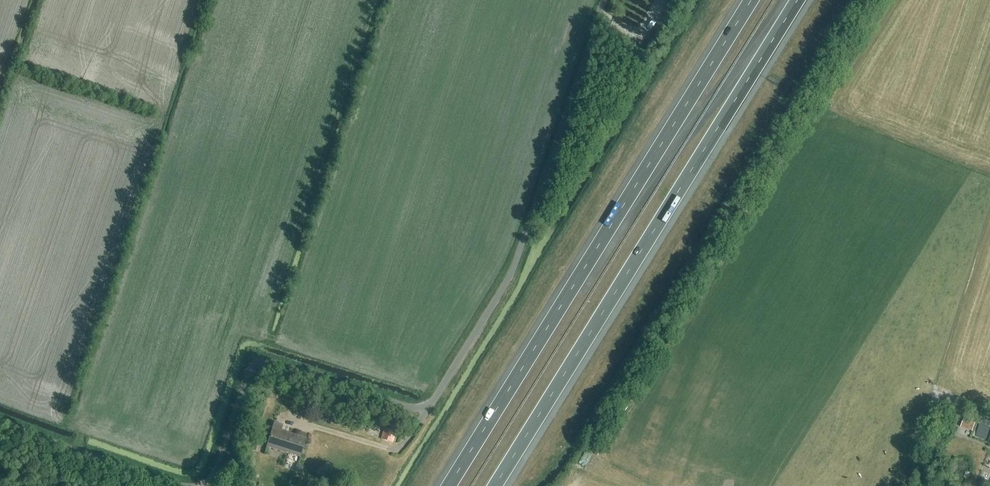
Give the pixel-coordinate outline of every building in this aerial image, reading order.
[(680,0),(668,0),(666,7),(677,10),(680,0)] [(974,431),(977,422),(965,417),(961,427),(974,431)] [(301,457),(306,439),(288,433),(288,435),(281,432),(283,425),(275,423),(267,446),(301,457)] [(393,442),(398,427),(386,423),(381,438),(393,442)]
